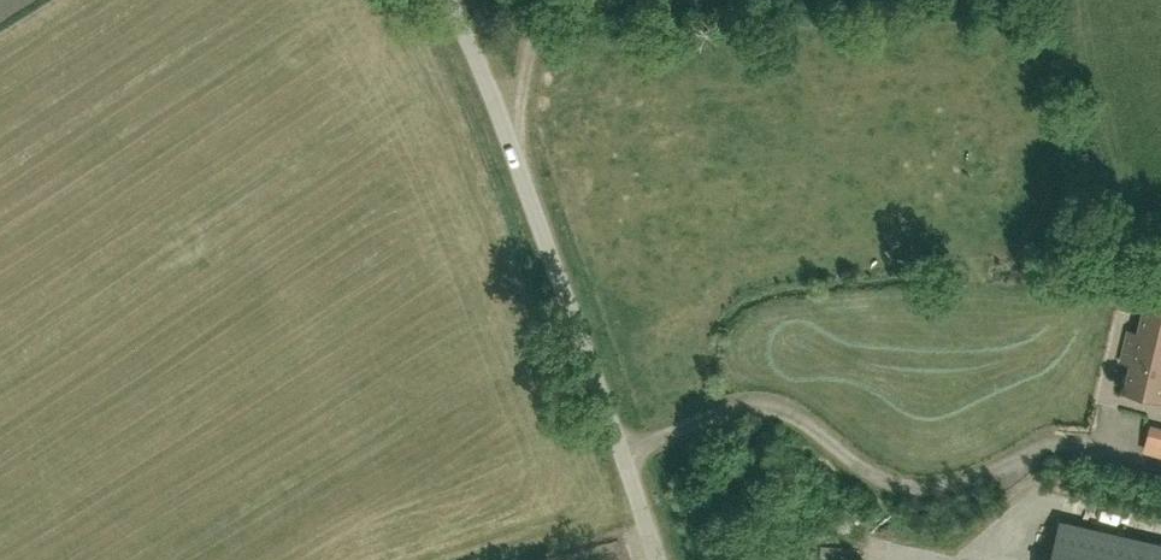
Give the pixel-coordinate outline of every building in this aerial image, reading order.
[(1147,306),(1140,334),(1128,331),(1122,360),(1133,363),(1127,391),(1160,398),(1160,397),(1160,309),(1147,306)] [(1145,448),(1160,453),(1160,430),(1149,427),(1145,448)] [(1051,559),(1160,559),(1160,547),(1059,523),(1051,559)]
